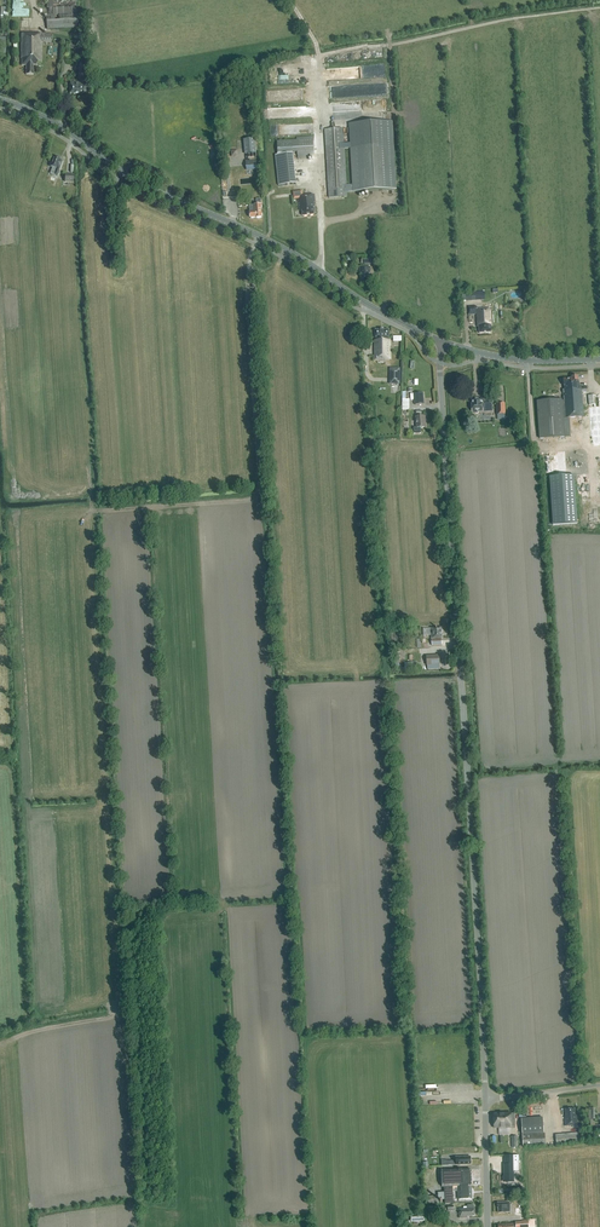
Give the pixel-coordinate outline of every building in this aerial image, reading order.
[(76,0),(68,0),(47,1),(47,29),(77,28),(76,0)] [(42,43),(52,43),(52,34),(21,34),(21,58),(22,58),(22,65),(26,65),(26,75),(34,75),(34,65),(37,65),(37,64),(41,64),(42,43)] [(88,64),(78,64),(78,75),(88,75),(88,64)] [(88,85),(84,85),(84,83),(70,82),(70,94),(83,94),(84,91),(88,91),(88,85)] [(354,186),(347,186),(343,129),(325,130),(329,198),(347,197),(347,192),(373,191),(395,189),(393,144),(391,121),(350,124),(354,186)] [(277,141),(278,155),(275,155),(279,186),(296,184),(293,152),(298,152),(298,159),(309,158),(309,154),(314,154),(313,137),(297,138),(297,140),(277,141)] [(51,162),(50,166),(53,167),(50,173),(57,176),(60,170),(59,169),(62,161),(59,160),(60,159),(54,157),(52,163),(51,162)] [(258,169),(257,160),(246,161),(247,170),(258,169)] [(257,205),(250,206),(251,219),(262,218),(261,210),(262,210),(261,199),(256,200),(257,205)] [(365,267),(360,267),(360,274),(361,274),(361,282),(369,281),(369,274),(370,274),(370,267),(369,267),(369,264),(373,264),(373,257),(364,257),(364,264),(365,264),(365,267)] [(491,333),(490,326),(492,326),(492,309),(476,310),(476,307),(468,307),(468,315),(476,315),(477,326),(477,327),(479,327),(479,334),(491,333)] [(389,330),(375,330),(375,338),(376,338),(376,341),(374,341),(375,360),(390,360),(390,340),(388,340),(388,338),(389,338),(389,330)] [(391,369),(390,384),(399,384),(399,369),(391,369)] [(562,399),(537,401),(540,439),(564,437),(571,437),(569,418),(584,417),(582,390),(588,390),(587,387),(579,388),(578,377),(572,377),(572,379),(564,380),(564,386),(565,386),(565,390),(563,390),(564,401),(562,401),(562,399)] [(424,405),(423,393),(414,394),(415,405),(424,405)] [(472,412),(474,412),(475,413),(475,414),(476,414),(477,414),(478,414),(479,413),(479,412),(485,411),(486,412),(492,412),(492,398),(471,399),(472,412)] [(506,415),(505,404),(497,405),(497,416),(506,415)] [(599,444),(599,407),(589,408),(592,444),(599,444)] [(416,417),(416,428),(413,428),(414,434),(421,434),(421,428),(425,428),(425,417),(416,417)] [(562,450),(562,465),(583,464),(582,449),(562,450)] [(574,475),(550,477),(553,525),(577,523),(574,475)] [(430,629),(431,639),(442,638),(441,628),(437,629),(437,627),(436,627),(436,629),(430,629)] [(398,655),(395,655),(395,668),(400,668),(400,671),(416,670),(416,662),(405,663),(405,649),(398,649),(398,655)] [(439,656),(426,657),(426,665),(440,665),(439,656)] [(577,1125),(577,1116),(575,1116),(575,1109),(565,1110),(566,1117),(564,1117),(565,1126),(577,1125)] [(595,1125),(594,1121),(597,1120),(596,1114),(595,1109),(591,1109),(591,1111),(588,1111),(589,1121),(590,1121),(591,1126),(590,1126),(590,1131),(599,1131),(599,1125),(595,1125)] [(515,1127),(514,1113),(493,1114),(494,1128),(515,1127)] [(523,1146),(545,1145),(545,1133),(544,1133),(543,1118),(522,1119),(523,1146)] [(582,1141),(581,1132),(555,1135),(556,1144),(582,1141)] [(456,1158),(456,1165),(470,1164),(470,1157),(459,1157),(459,1158),(456,1158)] [(512,1164),(504,1165),(504,1177),(503,1177),(502,1182),(505,1183),(506,1183),(506,1182),(513,1181),(512,1164)] [(441,1171),(442,1186),(471,1184),(470,1170),(441,1171)] [(458,1200),(472,1199),(471,1184),(442,1186),(442,1188),(443,1188),(444,1190),(444,1192),(438,1193),(438,1196),(426,1196),(426,1205),(439,1204),(439,1200),(444,1200),(444,1204),(453,1204),(452,1188),(458,1188),(458,1200)] [(509,1213),(509,1203),(498,1203),(497,1208),(498,1208),(498,1213),(505,1213),(509,1213)] [(474,1206),(471,1206),(467,1206),(467,1209),(458,1209),(459,1219),(468,1218),(468,1216),(474,1216),(474,1206)]
